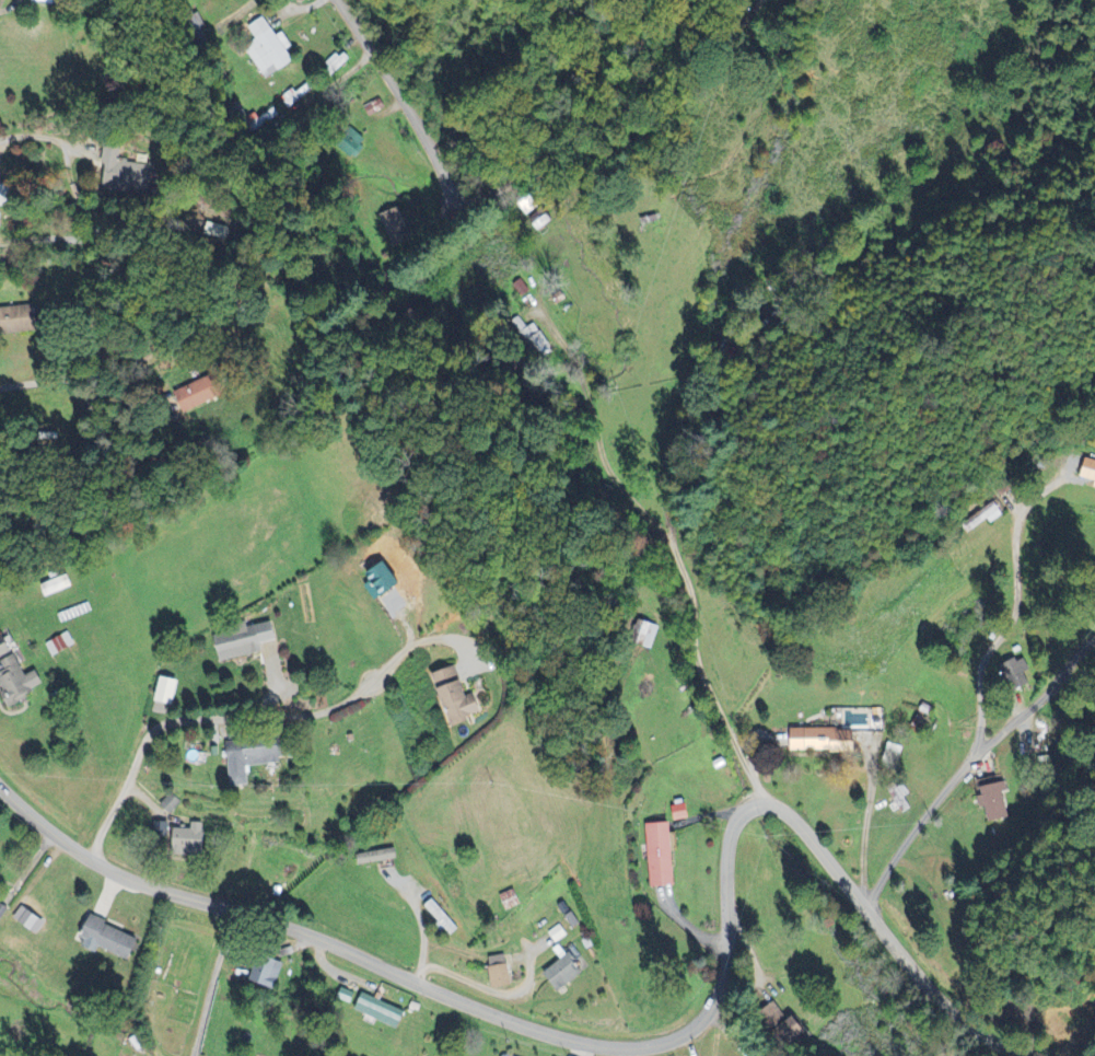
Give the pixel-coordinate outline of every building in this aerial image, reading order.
[(246,52),(269,81),(294,61),(286,51),(292,47),(283,35),(278,38),(263,19),(250,29),(259,42),(246,52)] [(125,147),(109,145),(104,191),(155,196),(157,175),(162,176),(163,166),(123,161),(125,147)] [(15,206),(13,185),(0,186),(0,208),(15,206)] [(377,216),(388,249),(411,241),(400,208),(377,216)] [(39,307),(0,309),(0,334),(40,332),(39,307)] [(238,392),(230,371),(179,391),(187,412),(238,392)] [(1081,460),(1078,479),(1094,481),(1094,462),(1081,460)] [(376,582),(368,587),(378,603),(403,587),(389,564),(371,575),(376,582)] [(47,598),(74,587),(68,575),(42,586),(47,598)] [(217,636),(223,664),(266,655),(264,645),(281,642),(277,624),(217,636)] [(15,653),(7,635),(0,639),(0,661),(15,653)] [(76,650),(71,636),(47,644),(52,657),(76,650)] [(1,665),(0,663),(0,676),(15,706),(48,689),(40,672),(28,678),(17,657),(1,665)] [(440,674),(456,726),(486,717),(480,696),(471,699),(461,667),(440,674)] [(159,704),(177,706),(179,681),(162,679),(159,704)] [(860,754),(860,731),(794,730),(794,753),(860,754)] [(229,746),(235,788),(253,786),(251,768),(287,764),(284,739),(229,746)] [(1014,819),(1004,776),(977,783),(984,810),(990,809),(993,824),(1014,819)] [(911,796),(905,784),(890,791),(900,815),(912,810),(907,798),(911,796)] [(161,806),(173,816),(183,804),(171,795),(161,806)] [(672,807),(675,822),(690,819),(688,805),(672,807)] [(192,831),(176,830),(175,855),(206,856),(207,825),(193,824),(192,831)] [(651,888),(676,887),(674,825),(648,826),(651,888)] [(361,865),(399,861),(398,851),(360,855),(361,865)] [(508,913),(524,906),(517,891),(501,897),(508,913)] [(460,930),(432,900),(424,908),(452,937),(460,930)] [(143,940),(95,919),(83,947),(99,954),(101,949),(133,962),(143,940)] [(558,944),(569,936),(561,926),(550,934),(558,944)] [(587,974),(570,953),(545,973),(562,994),(587,974)] [(496,991),(515,988),(509,956),(491,959),(496,991)] [(285,968),(260,960),(253,983),(278,991),(285,968)] [(407,1013),(363,995),(357,1012),(400,1030),(407,1013)]
